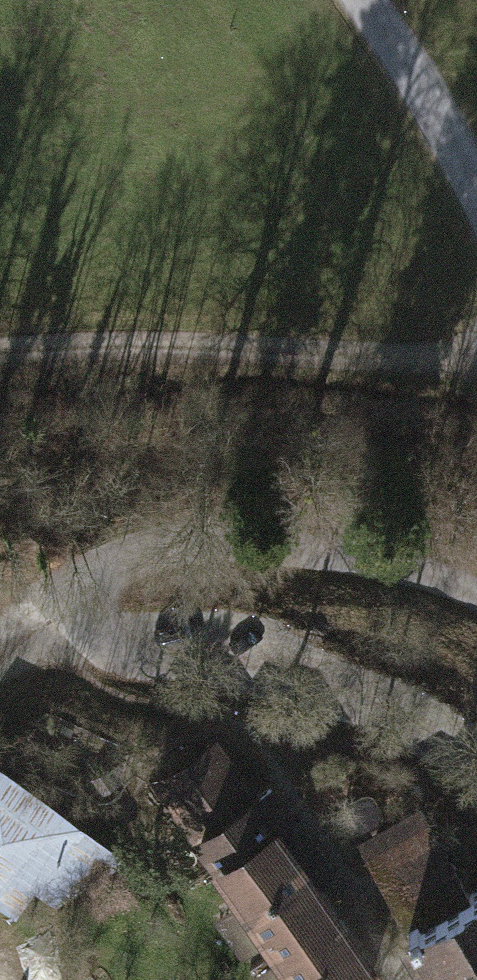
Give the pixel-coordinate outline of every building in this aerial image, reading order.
[(152,778),(270,950),(339,904),(323,881),(338,871),(274,780),(258,791),(218,733),(152,778)] [(15,915),(35,889),(57,905),(130,860),(0,763),(0,904),(15,915)] [(359,840),(410,928),(474,891),(423,804),(359,840)] [(405,931),(433,979),(476,979),(476,889),(474,891),(410,928),(405,931)] [(270,950),(291,979),(387,979),(390,978),(339,904),(270,950)]
